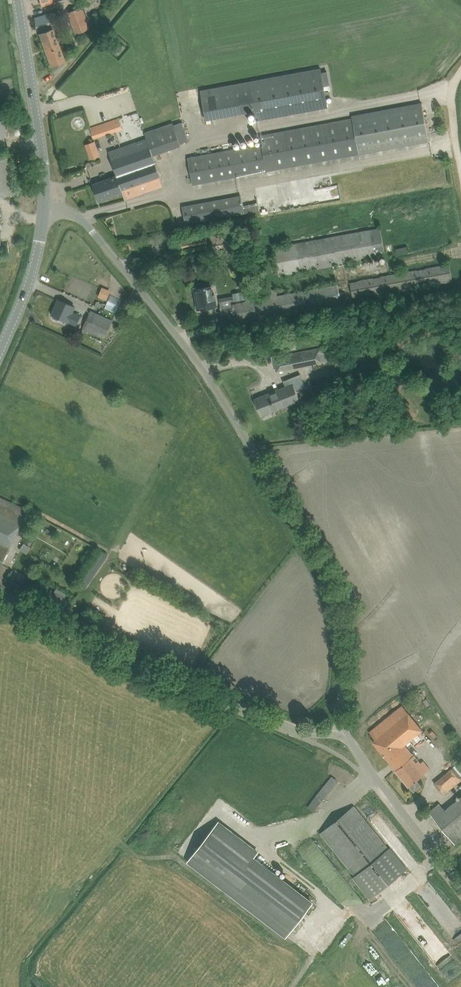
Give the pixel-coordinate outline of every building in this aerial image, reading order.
[(82,6),(67,12),(76,34),(91,28),(82,6)] [(35,25),(52,20),(50,16),(49,13),(34,18),(35,25)] [(65,61),(62,52),(53,29),(40,34),(52,67),(65,61)] [(118,54),(125,46),(120,41),(113,49),(118,54)] [(321,68),(201,90),(206,120),(255,111),(257,120),(328,107),(325,92),(329,91),(329,90),(330,89),(329,85),(327,71),(322,72),(321,68)] [(193,184),(196,183),(430,140),(423,102),(352,115),(352,118),(260,135),(262,144),(188,158),(193,184)] [(122,129),(119,119),(90,129),(93,139),(122,129)] [(109,178),(93,184),(99,201),(123,192),(126,200),(166,186),(154,153),(181,144),(173,122),(145,132),(147,138),(138,141),(139,142),(109,152),(119,180),(110,183),(109,178)] [(89,138),(79,142),(85,158),(95,154),(89,138)] [(15,194),(9,153),(0,155),(0,196),(15,194)] [(186,223),(259,210),(258,202),(244,205),(242,195),(182,206),(186,223)] [(386,256),(381,227),(274,247),(279,276),(386,256)] [(231,231),(218,233),(220,241),(225,240),(225,245),(233,243),(231,231)] [(453,281),(450,263),(350,282),(353,299),(453,281)] [(107,299),(111,290),(103,286),(99,296),(107,299)] [(198,309),(217,306),(215,293),(212,293),(211,286),(196,288),(199,301),(197,301),(198,309)] [(220,303),(221,306),(224,324),(339,304),(336,286),(278,296),(276,288),(269,290),(270,298),(232,304),(231,296),(221,298),(222,303),(220,303)] [(251,289),(233,293),(235,300),(253,297),(251,289)] [(60,317),(76,325),(81,316),(72,312),(75,307),(59,299),(53,314),(53,316),(53,317),(58,319),(59,319),(60,317)] [(84,327),(83,331),(88,333),(89,330),(105,337),(108,330),(113,321),(91,311),(87,320),(83,327),(84,327)] [(327,360),(325,347),(273,357),(276,370),(327,360)] [(261,415),(270,411),(301,398),(292,377),(284,380),(286,386),(255,400),(261,415)] [(0,497),(0,561),(2,562),(26,509),(0,497)] [(99,549),(96,555),(103,560),(107,555),(99,549)] [(85,587),(96,571),(89,566),(77,582),(85,587)] [(414,791),(422,785),(417,779),(430,769),(424,761),(420,765),(405,746),(423,731),(402,705),(369,732),(375,739),(373,741),(396,769),(395,770),(409,786),(414,791)] [(460,780),(460,775),(454,766),(435,782),(444,793),(460,780)] [(309,814),(333,782),(324,776),(301,808),(309,814)] [(445,809),(440,803),(430,812),(455,843),(460,839),(460,796),(445,809)] [(353,877),(361,886),(370,898),(407,868),(390,847),(388,849),(354,806),(321,833),(355,876),(353,877)] [(372,806),(368,810),(375,819),(379,816),(372,806)] [(258,852),(218,822),(188,862),(286,937),(312,903),(254,858),(258,852)] [(402,899),(446,955),(432,966),(442,980),(460,965),(460,917),(455,921),(424,882),(402,899)] [(383,919),(367,930),(409,986),(433,986),(383,919)]
